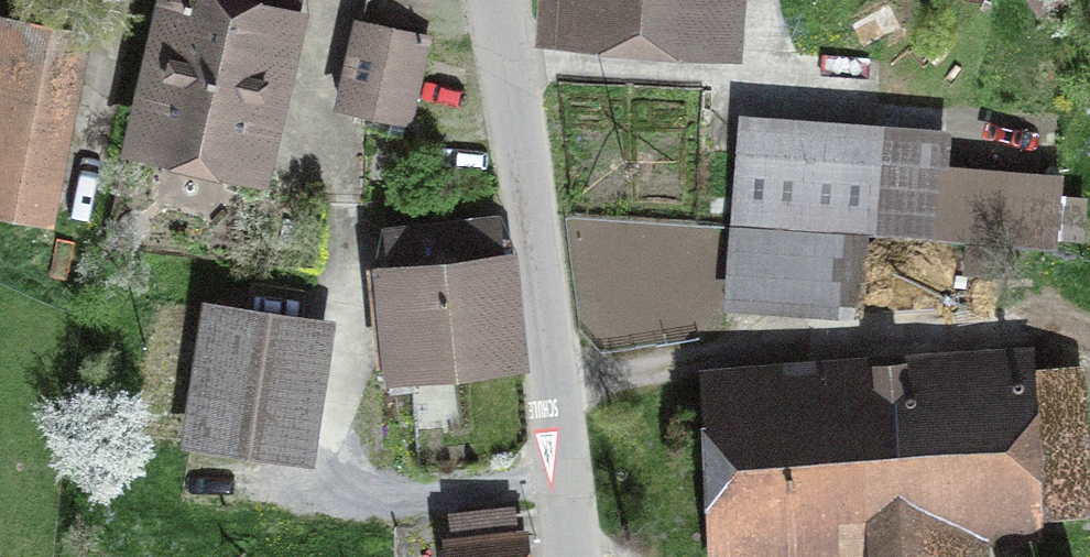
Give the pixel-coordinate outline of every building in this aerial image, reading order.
[(262,197),(300,24),(192,0),(156,0),(119,165),(262,197)] [(571,65),(737,73),(740,0),(574,0),(571,65)] [(1028,25),(1061,7),(1058,0),(1014,0),(1028,25)] [(56,243),(86,48),(0,35),(0,234),(56,243)] [(354,37),(333,126),(403,142),(423,54),(354,37)] [(865,249),(940,254),(944,183),(947,146),(737,133),(731,241),(865,249)] [(944,183),(940,254),(1063,262),(1067,190),(944,183)] [(865,249),(731,241),(726,322),(860,330),(865,249)] [(376,291),(392,406),(523,388),(507,273),(376,291)] [(205,320),(185,463),(312,480),(332,338),(205,320)] [(692,409),(707,556),(981,556),(981,554),(1089,543),(1089,465),(1080,369),(692,409)]
